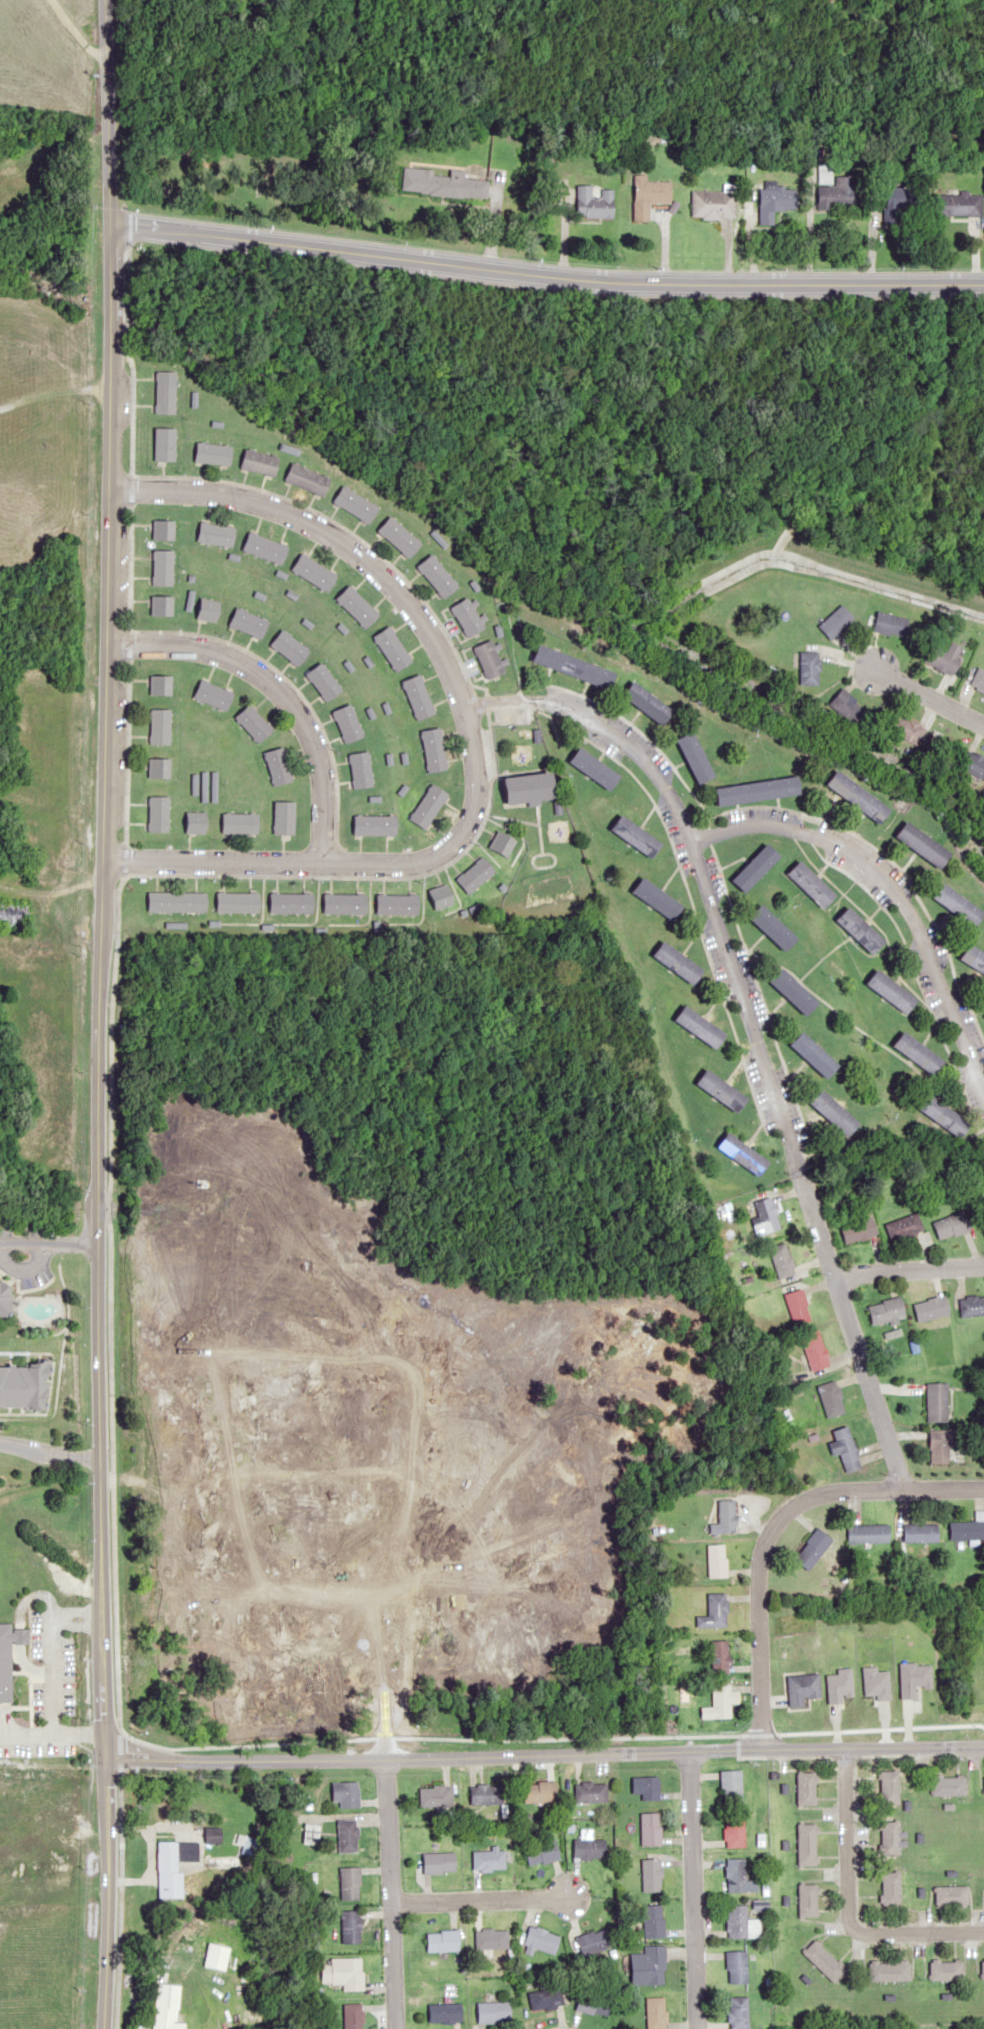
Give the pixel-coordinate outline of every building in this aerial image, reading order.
[(434,169),(400,169),(400,193),(434,193),(434,169)] [(611,217),(611,186),(586,186),(586,173),(582,173),(582,181),(574,181),(574,217),(611,217)] [(632,222),(646,222),(646,203),(668,203),(669,182),(645,181),(645,175),(633,175),(632,222)] [(854,207),(854,176),(833,176),(833,184),(814,185),(814,208),(854,207)] [(795,187),(757,187),(757,223),(768,223),(768,210),(795,210),(795,187)] [(882,223),(898,223),(898,214),(918,214),(918,189),(882,189),(882,223)] [(733,217),(733,191),(689,191),(689,217),(733,217)] [(931,194),(931,216),(979,216),(979,194),(931,194)] [(155,371),(155,413),(174,413),(174,371),(155,371)] [(155,460),(175,460),(175,427),(155,427),(155,460)] [(231,444),(196,442),(195,462),(231,464),(231,444)] [(280,457),(245,447),(240,467),(274,476),(280,457)] [(284,480),(322,497),(330,478),(292,461),(284,480)] [(332,501),(368,523),(378,507),(342,485),(332,501)] [(421,543),(390,515),(376,530),(407,558),(421,543)] [(174,539),(174,519),(153,519),(153,539),(174,539)] [(197,540),(232,547),(235,527),(201,520),(197,540)] [(282,563),(288,544),(249,531),(242,550),(282,563)] [(173,585),(173,549),(153,549),(153,585),(173,585)] [(326,592),(337,576),(302,552),(291,568),(326,592)] [(459,585),(431,553),(416,566),(443,598),(459,585)] [(378,614),(348,584),(334,598),(364,628),(378,614)] [(173,615),(173,595),(152,595),(152,615),(173,615)] [(450,606),(467,637),(484,627),(467,597),(450,606)] [(830,639),(854,618),(841,603),(817,625),(830,639)] [(261,638),(269,620),(237,606),(229,624),(261,638)] [(872,631),(903,637),(907,617),(875,611),(872,631)] [(394,671),(411,661),(390,625),(373,635),(394,671)] [(269,644),(298,665),(310,650),(281,628),(269,644)] [(505,671),(491,639),(473,647),(486,679),(505,671)] [(950,675),(965,648),(950,640),(944,650),(932,643),(922,660),(950,675)] [(612,687),(617,669),(539,645),(533,663),(612,687)] [(817,684),(817,651),(798,651),(798,684),(817,684)] [(305,674),(326,701),(342,689),(321,661),(305,674)] [(983,692),(983,669),(979,666),(969,683),(983,692)] [(172,695),(172,674),(150,674),(150,695),(172,695)] [(434,713),(419,674),(401,681),(415,720),(434,713)] [(227,710),(234,691),(200,679),(193,698),(227,710)] [(624,695),(664,725),(675,711),(635,680),(624,695)] [(865,711),(841,688),(827,702),(851,726),(865,711)] [(273,728),(249,703),(234,718),(259,743),(273,728)] [(363,735),(351,703),(333,710),(345,742),(363,735)] [(171,743),(171,708),(150,708),(150,743),(171,743)] [(913,745),(924,726),(897,710),(885,729),(913,745)] [(447,768),(439,726),(419,730),(427,771),(447,768)] [(698,783),(715,777),(696,731),(679,738),(698,783)] [(951,748),(942,742),(935,752),(943,758),(951,748)] [(293,780),(283,746),(263,752),(273,785),(293,780)] [(569,761),(609,790),(620,775),(580,746),(569,761)] [(965,749),(956,767),(983,780),(983,758),(965,749)] [(372,786),(369,751),(350,753),(352,788),(372,786)] [(169,777),(169,758),(148,758),(148,777),(169,777)] [(881,824),(892,809),(838,769),(827,784),(881,824)] [(506,775),(507,803),(556,801),(555,772),(506,775)] [(804,795),(802,777),(716,786),(718,804),(804,795)] [(448,794),(432,782),(407,817),(423,828),(448,794)] [(169,832),(169,796),(148,796),(148,832),(169,832)] [(274,801),(274,834),(295,834),(295,801),(274,801)] [(259,813),(222,813),(222,833),(259,833),(259,813)] [(652,858),(663,843),(622,814),(612,829),(652,858)] [(396,835),(397,815),(353,815),(353,834),(396,835)] [(209,819),(186,819),(186,833),(209,833),(209,819)] [(942,869),(953,853),(907,821),(896,836),(942,869)] [(506,856),(515,838),(496,829),(488,847),(506,856)] [(782,855),(769,842),(732,879),(745,892),(782,855)] [(454,878),(466,893),(494,870),(482,855),(454,878)] [(825,908),(838,894),(801,859),(788,874),(825,908)] [(633,890),(673,921),(684,907),(644,876),(633,890)] [(432,910),(453,903),(446,882),(426,889),(432,910)] [(945,882),(934,898),(975,928),(983,916),(983,911),(945,882)] [(146,911),(205,912),(205,893),(146,891),(146,911)] [(260,893),(216,893),(216,912),(260,912),(260,893)] [(314,913),(314,893),(269,893),(269,913),(314,913)] [(366,893),(323,893),(323,914),(366,914),(366,893)] [(417,915),(418,893),(375,893),(375,915),(417,915)] [(26,926),(26,903),(0,903),(0,926),(26,926)] [(799,939),(764,904),(751,917),(786,952),(799,939)] [(873,955),(886,941),(850,906),(837,919),(873,955)] [(653,956),(694,985),(705,970),(664,941),(653,956)] [(970,945),(961,961),(983,973),(983,952),(970,945)] [(772,981),(808,1016),(820,1003),(785,967),(772,981)] [(907,1014),(919,999),(878,969),(867,983),(907,1014)] [(675,1020),(717,1049),(727,1033),(685,1005),(675,1020)] [(947,1061),(904,1030),(893,1046),(936,1076),(947,1061)] [(841,1066),(804,1031),(792,1045),(828,1079),(841,1066)] [(749,1099),(707,1068),(696,1083),(738,1114),(749,1099)] [(861,1125),(825,1088),(811,1102),(847,1138),(861,1125)] [(962,1139),(973,1125),(931,1093),(920,1108),(962,1139)] [(771,1161),(728,1133),(718,1148),(760,1176),(771,1161)] [(750,1221),(759,1236),(782,1224),(767,1197),(752,1205),(758,1216),(750,1221)] [(924,1232),(917,1213),(884,1224),(891,1243),(924,1232)] [(960,1232),(954,1214),(932,1222),(938,1239),(960,1232)] [(839,1225),(844,1244),(878,1236),(873,1216),(839,1225)] [(796,1274),(786,1242),(769,1247),(778,1280),(796,1274)] [(0,1278),(0,1315),(10,1305),(7,1302),(16,1294),(0,1278)] [(784,1293),(793,1325),(811,1320),(803,1288),(784,1293)] [(950,1314),(945,1295),(913,1304),(917,1322),(950,1314)] [(959,1297),(959,1316),(983,1315),(983,1295),(959,1297)] [(867,1304),(871,1323),(905,1318),(902,1298),(867,1304)] [(831,1365),(820,1334),(801,1340),(812,1372),(831,1365)] [(47,1365),(0,1364),(0,1408),(46,1409),(47,1365)] [(817,1386),(827,1417),(846,1411),(836,1379),(817,1386)] [(946,1382),(926,1382),(926,1421),(946,1421),(946,1382)] [(835,1440),(829,1442),(832,1455),(841,1453),(846,1471),(861,1468),(850,1426),(833,1430),(835,1440)] [(948,1429),(929,1429),(929,1463),(948,1463),(948,1429)] [(717,1523),(707,1523),(707,1533),(734,1533),(734,1499),(717,1499),(717,1523)] [(975,1510),(975,1521),(949,1521),(949,1539),(983,1539),(983,1510),(975,1510)] [(938,1523),(904,1523),(904,1542),(938,1542),(938,1523)] [(848,1542),(890,1542),(890,1525),(848,1525),(848,1542)] [(807,1570),(833,1540),(818,1527),(792,1557),(807,1570)] [(706,1577),(723,1577),(723,1544),(706,1544),(706,1577)] [(706,1615),(695,1615),(695,1627),(725,1627),(725,1592),(706,1592),(706,1615)] [(10,1702),(10,1644),(28,1644),(28,1629),(10,1629),(10,1624),(0,1624),(0,1702),(10,1702)] [(710,1674),(727,1674),(727,1640),(710,1640),(710,1674)] [(899,1699),(915,1699),(915,1687),(931,1687),(931,1664),(899,1664),(899,1699)] [(861,1667),(863,1695),(875,1695),(875,1700),(889,1700),(888,1670),(876,1671),(876,1666),(861,1667)] [(825,1674),(825,1703),(841,1703),(841,1697),(851,1697),(851,1668),(836,1668),(836,1674),(825,1674)] [(819,1697),(818,1674),(785,1674),(786,1708),(803,1708),(803,1698),(819,1697)] [(730,1718),(729,1684),(710,1685),(710,1707),(699,1707),(699,1719),(730,1718)] [(741,1803),(740,1770),(720,1770),(721,1803),(741,1803)] [(879,1804),(899,1804),(899,1771),(879,1771),(879,1804)] [(797,1805),(815,1805),(815,1772),(797,1772),(797,1805)] [(931,1795),(965,1795),(965,1776),(931,1776),(931,1795)] [(657,1800),(657,1777),(631,1777),(631,1794),(641,1794),(641,1800),(657,1800)] [(330,1801),(338,1801),(338,1807),(356,1807),(356,1782),(330,1782),(330,1801)] [(556,1803),(556,1782),(523,1782),(523,1803),(556,1803)] [(573,1783),(573,1803),(605,1803),(605,1783),(573,1783)] [(469,1784),(469,1805),(502,1805),(502,1784),(469,1784)] [(418,1806),(450,1806),(450,1786),(418,1786),(418,1806)] [(659,1846),(659,1813),(639,1813),(639,1846),(659,1846)] [(743,1847),(743,1815),(724,1815),(724,1847),(743,1847)] [(355,1852),(355,1819),(336,1819),(336,1852),(355,1852)] [(899,1822),(880,1822),(880,1855),(899,1855),(899,1822)] [(797,1824),(797,1865),(817,1865),(817,1824),(797,1824)] [(315,1825),(303,1825),(303,1843),(315,1843),(315,1825)] [(559,1858),(554,1839),(523,1846),(527,1866),(559,1858)] [(572,1858),(604,1858),(604,1839),(572,1839),(572,1858)] [(196,1862),(196,1841),(156,1841),(155,1898),(180,1898),(181,1861),(196,1862)] [(471,1870),(504,1870),(504,1851),(471,1851),(471,1870)] [(421,1873),(454,1873),(454,1853),(421,1853),(421,1873)] [(744,1858),(725,1859),(726,1891),(758,1891),(758,1880),(744,1880),(744,1858)] [(660,1859),(641,1859),(641,1891),(660,1891),(660,1859)] [(358,1867),(339,1867),(339,1899),(358,1899),(358,1867)] [(900,1904),(900,1872),(881,1872),(881,1904),(900,1904)] [(817,1916),(817,1883),(797,1883),(798,1916),(817,1916)] [(968,1885),(935,1885),(935,1904),(968,1904),(968,1885)] [(661,1904),(641,1904),(641,1938),(661,1938),(661,1904)] [(726,1904),(726,1937),(759,1937),(759,1919),(745,1919),(745,1904),(726,1904)] [(340,1910),(340,1942),(358,1942),(358,1910),(340,1910)] [(559,1934),(528,1924),(521,1947),(551,1957),(559,1934)] [(506,1948),(506,1928),(475,1928),(475,1948),(506,1948)] [(458,1929),(425,1929),(425,1950),(458,1950),(458,1929)] [(576,1933),(578,1952),(609,1949),(607,1929),(576,1933)] [(801,1952),(833,1982),(845,1969),(814,1938),(801,1952)] [(630,1962),(630,1984),(663,1984),(663,1945),(642,1945),(642,1962),(630,1962)] [(725,1982),(745,1982),(745,1950),(725,1950),(725,1982)] [(361,1957),(329,1957),(329,1964),(320,1964),(320,1983),(342,1983),(342,1990),(361,1990),(361,1957)] [(929,1979),(961,1979),(961,1959),(929,1959),(929,1979)] [(868,1960),(868,1980),(908,1980),(908,1960),(868,1960)] [(183,2022),(175,2022),(177,1984),(155,1983),(153,2028),(182,2028),(183,2022)] [(560,2006),(558,1987),(527,1990),(528,2009),(560,2006)] [(606,2015),(608,1996),(577,1992),(574,2011),(606,2015)] [(663,1996),(644,1996),(644,2028),(663,2028),(663,1996)] [(726,1996),(726,2028),(746,2028),(746,1996),(726,1996)] [(509,2022),(509,2001),(476,2001),(476,2022),(509,2022)] [(342,2028),(361,2028),(361,2003),(342,2003),(342,2028)] [(460,2022),(460,2003),(427,2003),(427,2022),(460,2022)]
